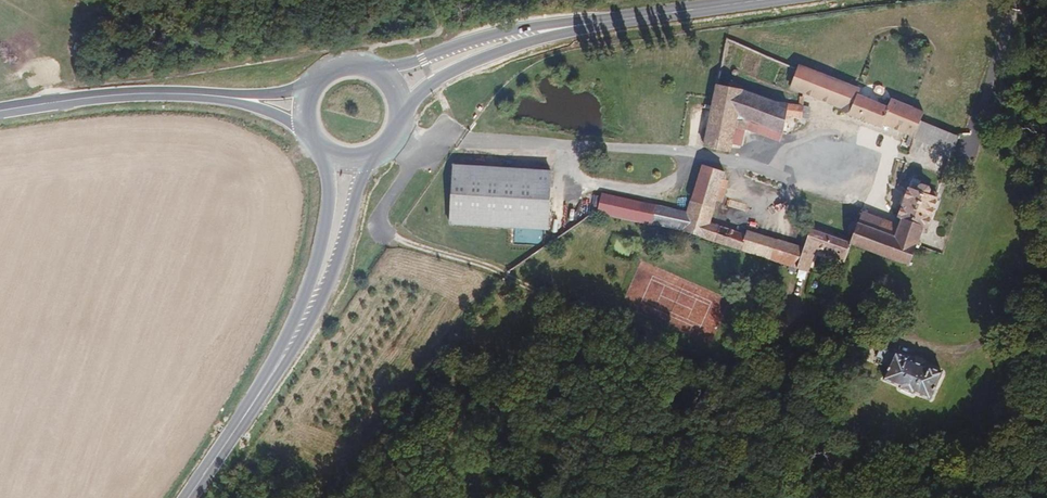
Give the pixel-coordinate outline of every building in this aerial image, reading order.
[(65,0),(49,0),(45,8),(58,14),(65,0)] [(874,121),(908,135),(909,133),(916,119),(920,110),(886,95),(882,104),(855,93),(857,88),(806,69),(801,67),(795,87),(829,103),(828,106),(871,125),(874,121)] [(748,93),(713,81),(709,98),(704,129),(702,138),(701,144),(730,150),(731,142),(741,144),(746,129),(779,141),(784,114),(795,115),(799,97),(794,96),(792,103),(752,93),(748,93)] [(941,155),(947,158),(955,137),(937,129),(916,119),(909,133),(908,135),(909,136),(942,151),(941,155)] [(543,227),(546,171),(449,165),(446,221),(543,227)] [(721,175),(701,168),(684,212),(603,195),(598,212),(654,222),(673,226),(685,230),(703,237),(789,265),(795,249),(746,232),(744,237),(706,225),(721,175)] [(906,187),(904,193),(893,224),(889,239),(912,247),(918,227),(922,227),(936,188),(919,182),(916,190),(906,187)] [(855,211),(850,225),(889,239),(893,224),(855,211)] [(882,258),(889,239),(850,225),(843,243),(882,258)] [(811,248),(837,258),(843,243),(827,236),(804,227),(795,249),(809,254),(811,248)] [(889,239),(882,258),(904,267),(912,247),(889,239)] [(795,249),(789,265),(803,270),(809,254),(795,249)] [(888,355),(883,353),(879,364),(891,370),(887,379),(903,386),(903,389),(917,395),(919,391),(931,397),(942,374),(929,368),(928,370),(913,363),(914,361),(901,355),(899,356),(890,352),(888,355)]
